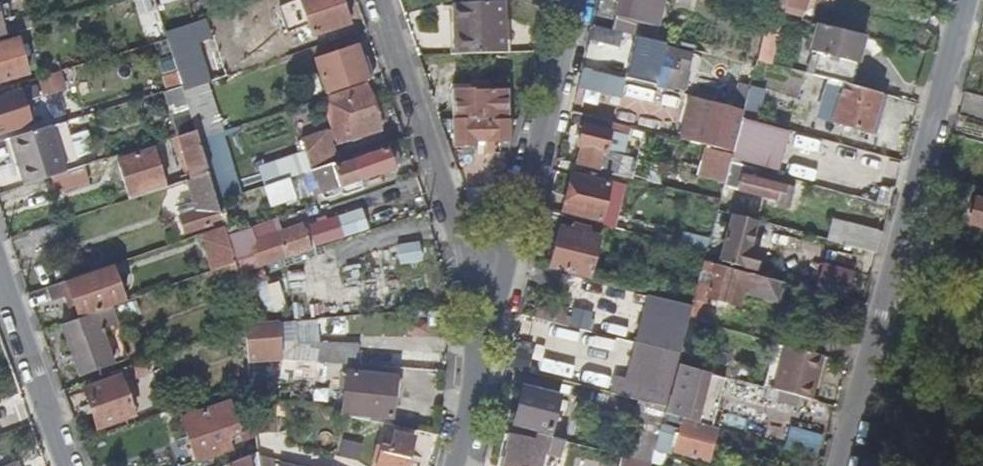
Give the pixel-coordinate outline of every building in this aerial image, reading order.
[(176,0),(160,0),(163,11),(179,8),(176,0)] [(338,0),(304,0),(279,9),(287,32),(307,25),(311,37),(346,25),(338,0)] [(612,32),(656,43),(667,0),(620,0),(612,32)] [(770,10),(799,17),(802,4),(814,6),(827,10),(829,0),(772,0),(770,10)] [(457,56),(503,54),(501,3),(453,4),(453,24),(456,24),(457,56)] [(802,4),(799,17),(798,20),(810,23),(814,6),(802,4)] [(4,39),(33,32),(30,19),(1,26),(0,22),(0,36),(3,35),(4,39)] [(849,86),(861,36),(822,26),(815,54),(822,57),(816,78),(843,85),(849,86)] [(167,40),(169,48),(182,92),(192,89),(181,54),(205,44),(199,29),(167,40)] [(15,79),(6,44),(0,45),(0,82),(15,79)] [(367,82),(362,68),(355,47),(316,61),(327,96),(367,82)] [(643,50),(635,84),(672,94),(672,91),(682,93),(685,83),(675,81),(677,71),(688,73),(692,57),(662,50),(661,54),(643,50)] [(815,54),(810,76),(816,78),(822,57),(815,54)] [(368,66),(362,68),(367,82),(372,81),(368,66)] [(878,107),(882,95),(849,86),(843,85),(834,122),(870,132),(874,120),(878,121),(881,109),(878,107)] [(382,132),(367,87),(325,102),(336,133),(340,146),(353,141),(354,143),(382,132)] [(473,121),(507,121),(507,89),(474,90),(473,89),(452,90),(453,120),(473,120),(473,121)] [(18,92),(0,98),(0,133),(28,125),(18,92)] [(205,117),(198,94),(185,99),(192,122),(205,117)] [(677,140),(732,154),(743,113),(688,98),(677,140)] [(205,117),(192,122),(197,138),(200,147),(212,142),(205,117)] [(612,123),(586,117),(578,149),(580,150),(576,167),(632,181),(635,164),(605,156),(612,123)] [(507,140),(507,121),(473,121),(473,120),(453,120),(453,145),(475,145),(475,142),(507,140)] [(67,126),(51,130),(65,175),(81,171),(67,126)] [(798,140),(759,129),(756,143),(795,154),(798,140)] [(51,130),(10,141),(24,187),(65,175),(51,130)] [(328,151),(340,146),(336,133),(323,138),(328,151)] [(197,138),(179,144),(192,186),(210,181),(200,147),(197,138)] [(307,178),(333,168),(328,151),(323,138),(297,147),(307,178)] [(362,182),(395,171),(388,154),(356,166),(362,182)] [(119,166),(129,204),(164,194),(154,157),(119,166)] [(322,196),(362,182),(356,166),(317,180),(322,196)] [(561,212),(597,221),(606,185),(570,176),(561,212)] [(784,205),(788,189),(743,176),(738,192),(784,205)] [(210,181),(192,186),(187,188),(195,212),(179,217),(183,234),(209,227),(208,223),(222,218),(220,210),(210,181)] [(291,184),(267,193),(275,213),(298,205),(291,184)] [(15,208),(40,202),(36,186),(11,193),(15,208)] [(976,201),(969,224),(982,228),(982,203),(976,201)] [(59,223),(33,231),(36,246),(62,238),(59,223)] [(853,223),(846,245),(877,254),(884,233),(853,223)] [(748,251),(754,232),(730,226),(721,261),(753,270),(758,254),(748,251)] [(225,227),(203,235),(215,271),(236,264),(230,242),(225,227)] [(547,268),(589,278),(599,239),(587,236),(589,231),(575,228),(573,232),(557,228),(547,268)] [(292,233),(235,252),(242,271),(299,252),(292,233)] [(417,243),(387,248),(389,265),(420,259),(417,243)] [(779,303),(784,284),(704,262),(692,308),(688,321),(720,329),(727,302),(739,305),(742,293),(779,303)] [(111,266),(47,288),(51,303),(72,296),(79,319),(112,307),(122,303),(111,266)] [(801,289),(791,286),(776,345),(786,348),(801,289)] [(838,298),(801,289),(786,348),(822,358),(838,298)] [(692,308),(647,296),(634,344),(651,349),(678,356),(688,321),(692,308)] [(844,300),(838,298),(822,358),(829,360),(844,300)] [(537,304),(533,321),(562,328),(566,310),(537,304)] [(79,319),(62,325),(80,377),(113,365),(100,329),(117,323),(112,307),(79,319)] [(100,329),(113,365),(129,360),(117,323),(100,329)] [(244,327),(247,362),(277,363),(276,323),(244,327)] [(286,351),(284,364),(356,368),(357,347),(317,345),(317,353),(286,351)] [(774,391),(810,401),(822,358),(786,348),(774,391)] [(651,349),(638,401),(665,408),(676,364),(678,356),(651,349)] [(145,362),(109,375),(111,379),(83,389),(96,429),(132,417),(120,380),(126,378),(128,382),(148,375),(145,362)] [(676,364),(665,408),(664,414),(682,419),(687,401),(696,369),(676,364)] [(348,373),(341,418),(365,422),(365,416),(390,419),(393,398),(400,399),(402,382),(348,373)] [(774,391),(767,389),(766,396),(796,405),(793,417),(818,424),(823,408),(813,405),(814,402),(810,401),(774,391)] [(514,424),(548,433),(557,399),(522,391),(514,424)] [(665,408),(638,401),(637,406),(638,407),(625,457),(651,463),(654,453),(664,414),(665,408)] [(687,401),(682,419),(697,423),(701,405),(687,401)] [(276,406),(251,402),(253,419),(273,422),(276,406)] [(181,422),(191,448),(196,462),(243,447),(228,405),(181,422)] [(697,423),(682,419),(674,451),(706,460),(715,428),(697,423)] [(394,435),(391,449),(382,446),(377,465),(407,465),(413,439),(394,435)] [(538,436),(536,442),(509,436),(505,453),(507,455),(504,465),(527,465),(529,459),(532,460),(534,451),(545,454),(544,463),(557,465),(563,442),(538,436)] [(191,448),(172,455),(176,465),(185,465),(196,462),(191,448)] [(233,465),(253,465),(257,457),(233,465)]
